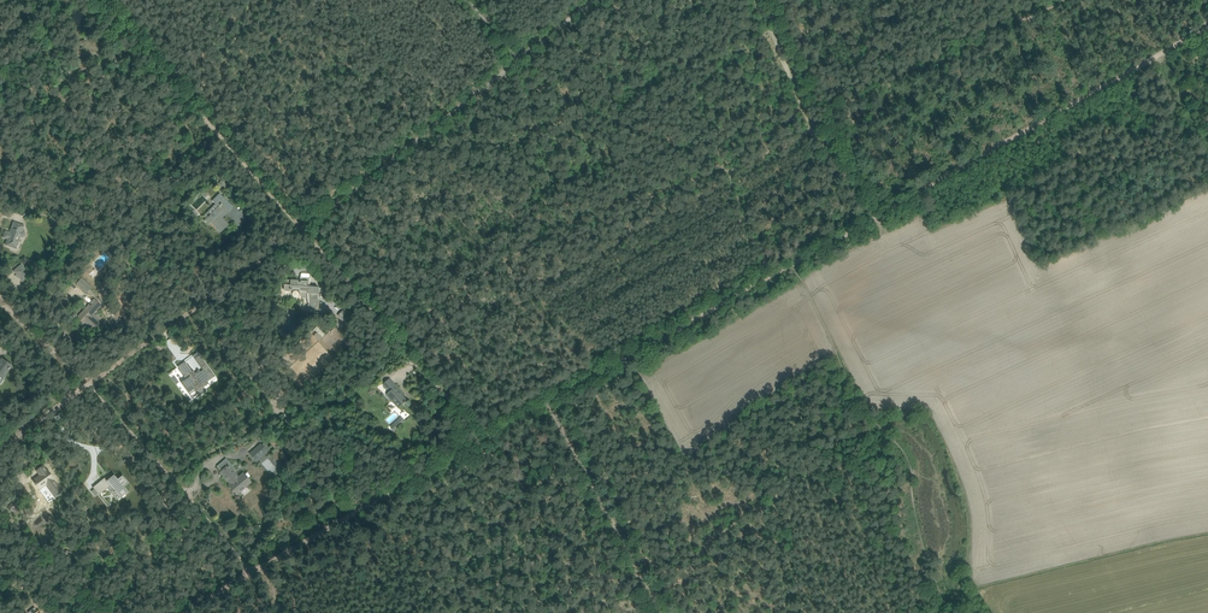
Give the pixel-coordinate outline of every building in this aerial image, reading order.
[(234,207),(224,198),(219,193),(212,201),(218,206),(205,220),(209,225),(212,221),(218,227),(216,228),(221,233),(229,224),(221,217),(226,212),(228,213),(234,207)] [(5,231),(3,237),(8,239),(6,245),(11,247),(12,244),(17,246),(20,237),(21,237),(22,238),(25,237),(26,234),(25,231),(23,230),(25,226),(13,222),(9,233),(5,231)] [(21,265),(14,271),(23,281),(30,275),(21,265)] [(81,278),(76,284),(87,293),(92,288),(81,278)] [(283,285),(285,285),(285,291),(290,291),(291,291),(291,289),(299,290),(299,292),(299,293),(301,296),(302,297),(304,298),(306,298),(308,298),(309,310),(309,311),(310,311),(310,312),(319,312),(319,300),(318,299),(319,287),(309,286),(310,278),(301,278),(300,282),(285,280),(285,285),(283,285)] [(95,299),(82,313),(77,318),(82,322),(84,320),(90,327),(91,328),(91,327),(93,329),(99,323),(91,315),(101,305),(95,299)] [(347,323),(353,317),(345,309),(339,315),(347,323)] [(318,341),(325,335),(319,329),(313,336),(318,341)] [(1,384),(5,378),(4,377),(8,371),(12,366),(2,359),(0,362),(0,383),(1,384)] [(185,362),(178,367),(180,370),(184,375),(183,376),(186,380),(183,382),(182,381),(181,382),(182,383),(183,383),(187,388),(192,384),(195,389),(200,396),(206,391),(204,387),(209,383),(208,382),(215,376),(206,364),(202,367),(202,369),(203,370),(200,372),(199,369),(197,371),(197,372),(198,373),(196,374),(195,373),(194,371),(192,372),(185,362)] [(387,395),(399,408),(405,403),(406,402),(407,401),(399,392),(400,390),(390,379),(385,383),(383,385),(389,393),(387,395)] [(402,417),(390,427),(395,432),(406,421),(402,417)] [(260,444),(249,454),(256,461),(267,452),(260,444)] [(239,477),(232,470),(228,465),(220,472),(230,484),(229,486),(237,495),(251,482),(243,473),(239,477)] [(47,471),(46,472),(43,467),(38,471),(41,475),(34,481),(40,488),(46,484),(52,491),(58,487),(52,479),(53,479),(47,471)] [(104,479),(93,487),(94,489),(98,494),(99,495),(100,495),(107,489),(111,486),(114,490),(115,491),(114,491),(115,493),(115,492),(116,492),(120,498),(125,494),(128,492),(123,486),(128,482),(122,475),(118,479),(114,475),(112,477),(112,478),(106,482),(104,479)] [(17,504),(13,501),(7,508),(15,513),(18,509),(15,507),(17,504)]
